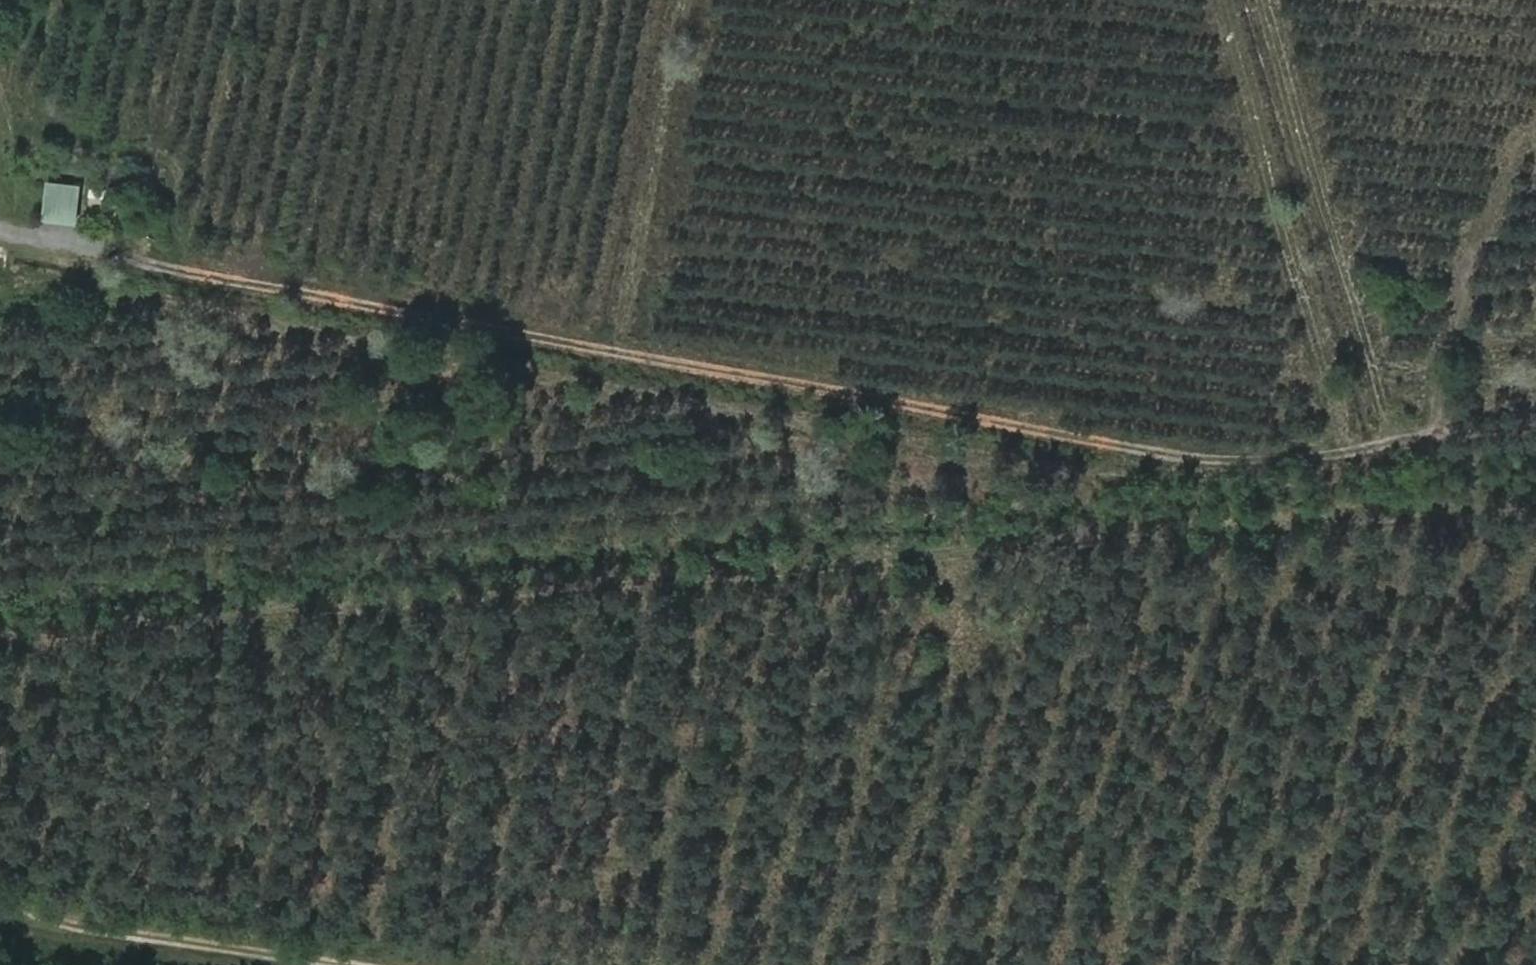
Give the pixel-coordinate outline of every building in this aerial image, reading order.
[(48,177),(44,219),(80,222),(84,180),(48,177)]
